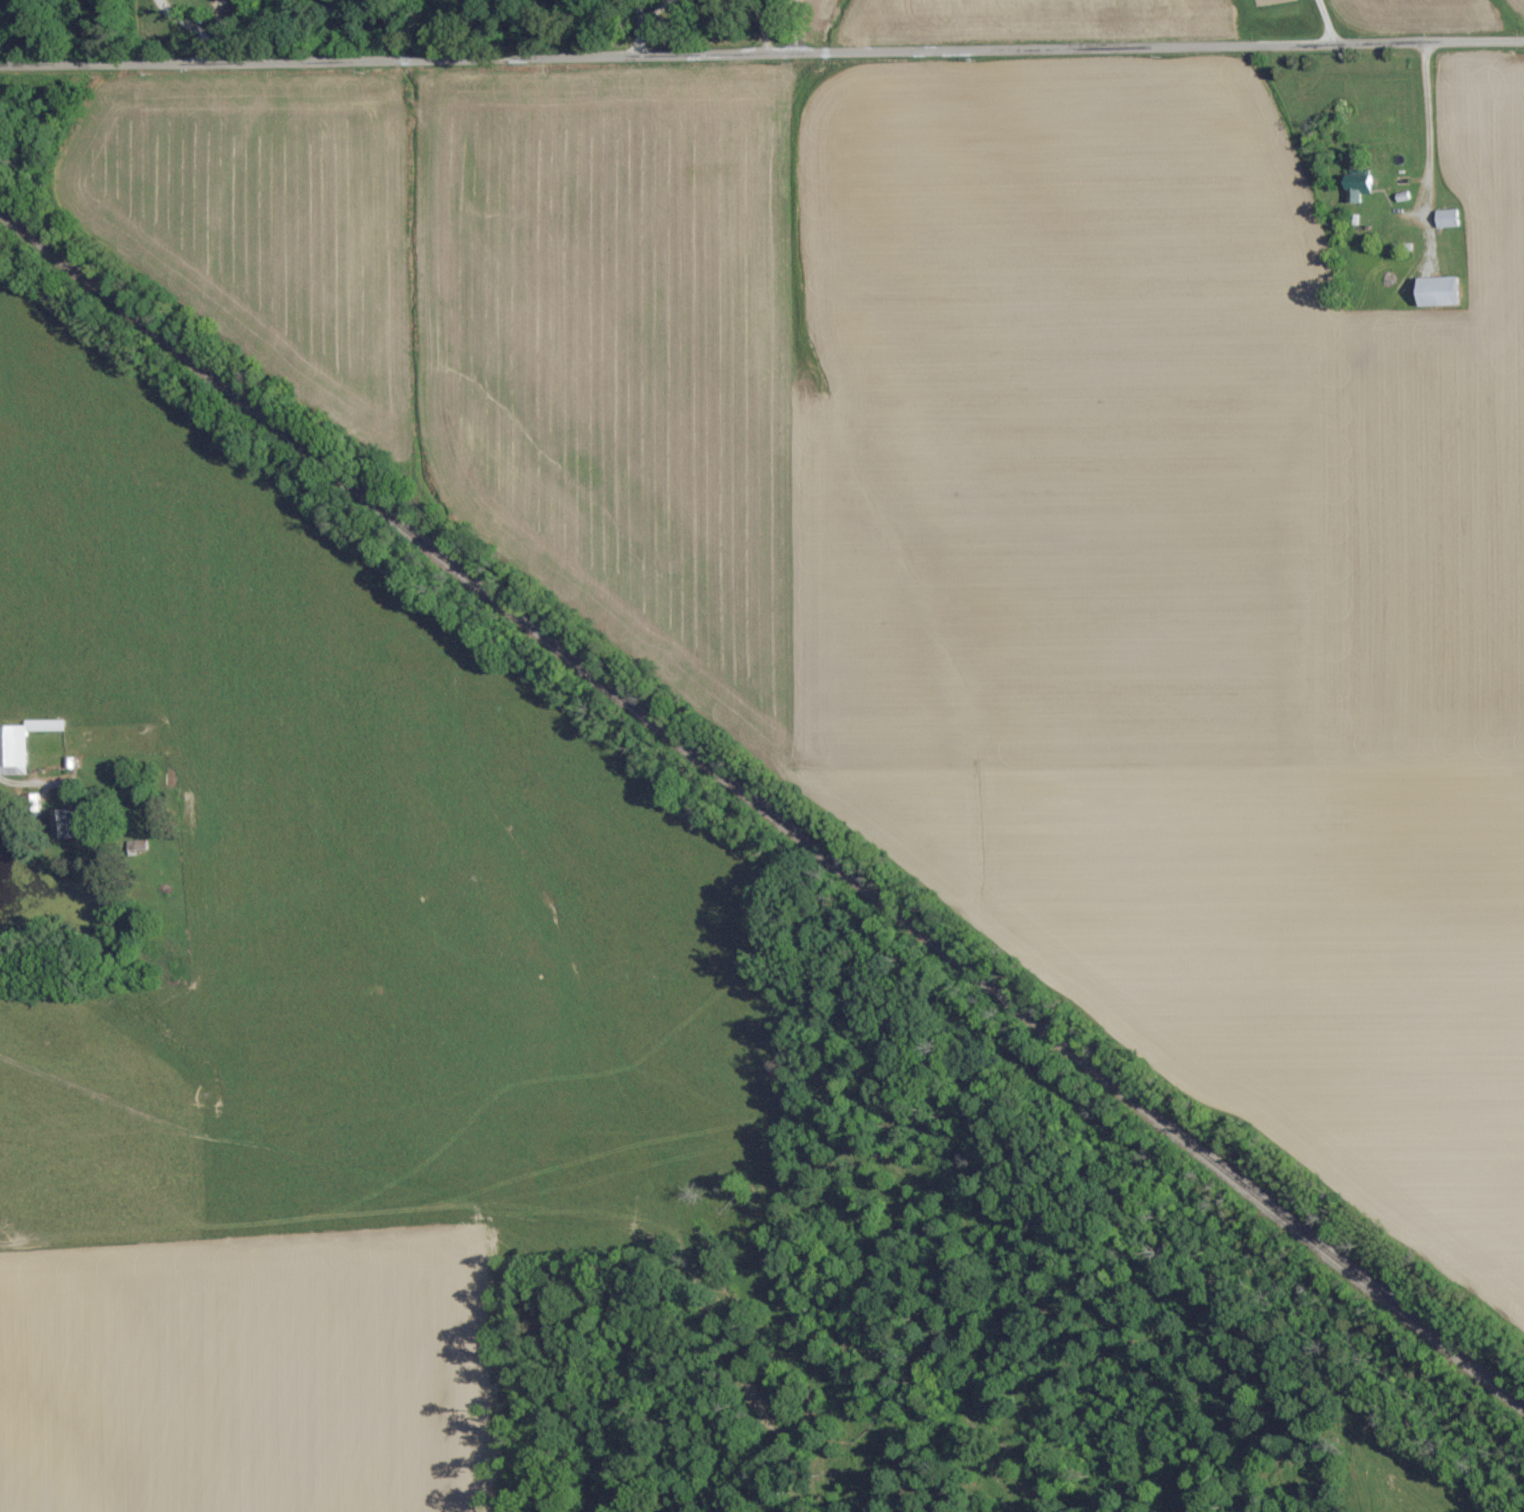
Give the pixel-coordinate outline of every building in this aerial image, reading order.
[(1347,204),(1360,203),(1360,195),(1373,195),(1373,183),(1346,184),(1347,204)] [(1458,228),(1458,211),(1436,211),(1437,229),(1458,228)] [(1421,308),(1461,307),(1460,278),(1420,279),(1421,308)] [(23,722),(24,727),(0,728),(0,777),(26,776),(25,733),(63,733),(62,721),(23,722)] [(78,826),(70,828),(68,812),(49,815),(53,841),(79,837),(78,826)]
